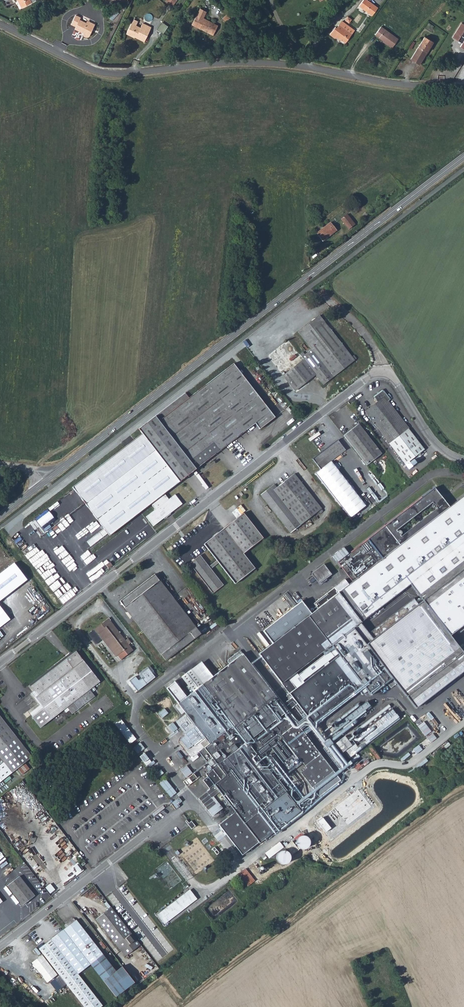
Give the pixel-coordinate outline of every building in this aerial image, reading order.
[(371,12),(377,4),(372,0),(360,0),(358,2),(371,12)] [(205,10),(198,7),(190,24),(197,28),(198,27),(211,34),(216,25),(201,17),(205,10)] [(95,21),(91,19),(89,21),(86,19),(79,16),(81,14),(76,11),(71,21),(76,23),(74,26),(82,30),(82,32),(85,34),(87,34),(89,33),(95,21)] [(134,32),(134,33),(142,38),(150,24),(142,20),(139,24),(130,20),(125,30),(131,33),(132,31),(134,32)] [(351,31),(337,22),(336,25),(334,24),(329,32),(335,36),(336,34),(345,40),(351,31)] [(454,37),(463,43),(461,46),(463,48),(463,25),(462,23),(454,37)] [(395,39),(377,26),(372,34),(382,42),(381,43),(389,48),(395,39)] [(429,45),(420,40),(410,56),(419,61),(429,45)] [(348,228),(354,223),(346,213),(340,217),(348,228)] [(321,240),(335,229),(329,221),(315,232),(321,240)] [(298,330),(302,335),(323,320),(319,314),(298,330)] [(334,327),(326,318),(323,320),(331,330),(334,327)] [(311,348),(306,352),(328,379),(356,358),(353,355),(351,357),(331,330),(323,320),(302,335),(311,348)] [(299,353),(301,355),(315,373),(317,375),(323,383),(328,379),(306,352),(304,353),(302,351),(299,353)] [(285,364),(280,368),(295,388),(304,381),(306,380),(313,375),(315,373),(301,355),(299,357),(301,360),(288,369),(285,364)] [(260,427),(275,415),(234,361),(189,395),(186,390),(137,429),(138,430),(141,428),(143,431),(73,485),(111,533),(152,501),(157,507),(147,514),(154,523),(183,501),(176,492),(170,497),(166,491),(255,421),(260,427)] [(295,388),(280,368),(278,369),(294,389),(295,388)] [(295,388),(297,390),(306,384),(304,381),(295,388)] [(365,410),(404,462),(423,448),(407,427),(409,427),(388,400),(390,398),(383,389),(373,396),(377,401),(365,410)] [(358,423),(343,434),(366,464),(380,452),(358,423)] [(330,460),(345,449),(337,439),(313,458),(321,468),(330,460)] [(321,468),(314,473),(351,518),(366,506),(330,460),(321,468)] [(271,486),(270,486),(260,493),(290,531),(318,510),(320,512),(323,510),(294,473),(276,486),(276,487),(271,486)] [(177,701),(185,714),(176,720),(210,766),(206,772),(208,776),(203,779),(208,787),(198,797),(206,807),(222,795),(234,809),(218,822),(241,853),(407,715),(394,699),(371,716),(365,709),(362,712),(357,704),(369,693),(334,645),(354,629),(416,701),(463,666),(463,648),(449,629),(463,618),(463,492),(449,504),(434,485),(368,536),(368,539),(338,560),(351,577),(311,610),(304,600),(265,631),(273,641),(259,652),(248,659),(241,653),(210,673),(200,659),(165,686),(177,701)] [(244,552),(264,537),(245,511),(204,542),(217,558),(209,564),(201,553),(190,561),(214,591),(224,583),(211,567),(219,561),(236,582),(256,567),(244,552)] [(26,579),(13,563),(0,574),(0,577),(11,591),(26,579)] [(320,584),(332,574),(324,564),(312,574),(320,584)] [(155,584),(161,579),(156,572),(121,599),(167,659),(202,632),(197,626),(191,631),(155,584)] [(11,591),(0,577),(0,600),(11,591)] [(197,626),(161,579),(155,584),(191,631),(197,626)] [(9,619),(0,607),(0,626),(9,619)] [(106,624),(98,630),(117,654),(125,647),(128,651),(133,648),(109,616),(103,620),(106,624)] [(95,626),(98,630),(106,624),(103,620),(95,626)] [(31,716),(40,727),(73,700),(79,707),(94,695),(89,688),(100,680),(76,649),(30,685),(37,695),(35,696),(43,707),(31,716)] [(135,677),(130,681),(137,691),(155,677),(147,667),(138,674),(141,678),(138,680),(135,677)] [(369,678),(373,683),(377,679),(373,674),(369,678)] [(168,725),(175,720),(163,706),(156,711),(168,725)] [(33,756),(0,713),(0,754),(6,761),(0,766),(0,784),(33,756)] [(187,766),(181,771),(186,777),(192,772),(187,766)] [(185,781),(188,785),(197,778),(194,774),(185,781)] [(166,790),(170,795),(176,790),(169,782),(166,784),(169,788),(166,790)] [(313,818),(300,826),(305,834),(318,825),(313,818)] [(187,821),(193,830),(198,827),(193,821),(191,823),(188,820),(187,821)] [(121,827),(129,837),(131,835),(123,825),(121,827)] [(313,845),(308,834),(297,839),(302,850),(313,845)] [(266,853),(269,858),(277,853),(273,848),(266,853)] [(278,853),(282,864),(293,860),(289,849),(278,853)] [(7,885),(23,905),(34,896),(19,876),(7,885)] [(56,889),(50,883),(45,887),(50,894),(56,889)] [(165,924),(197,898),(190,889),(158,915),(165,924)] [(96,919),(121,951),(136,939),(111,907),(96,919)] [(91,965),(117,997),(129,987),(116,971),(109,962),(76,920),(76,921),(74,919),(73,919),(64,926),(65,927),(66,929),(64,930),(83,954),(91,965)] [(91,965),(83,954),(64,930),(39,950),(43,954),(58,974),(84,1006),(102,1006),(103,1006),(79,974),(91,965)] [(125,956),(141,944),(136,939),(121,951),(125,956)] [(43,954),(32,962),(47,983),(58,974),(43,954)] [(129,987),(135,982),(123,966),(116,971),(129,987)]
